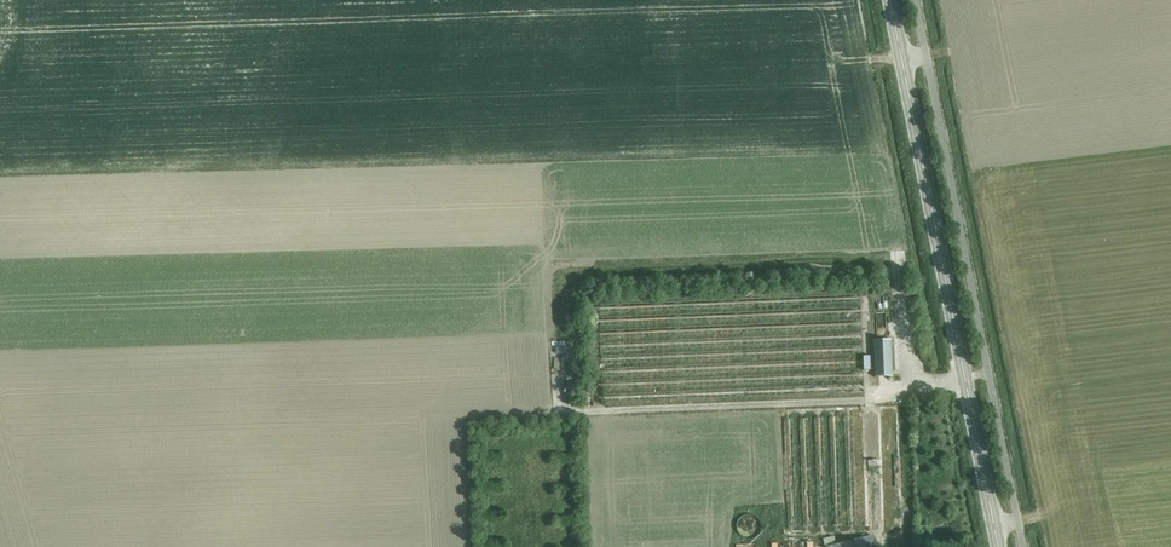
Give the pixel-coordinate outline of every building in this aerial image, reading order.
[(870,340),(872,376),(889,375),(888,339),(870,340)] [(825,546),(875,546),(872,534),(824,546),(825,546)]
